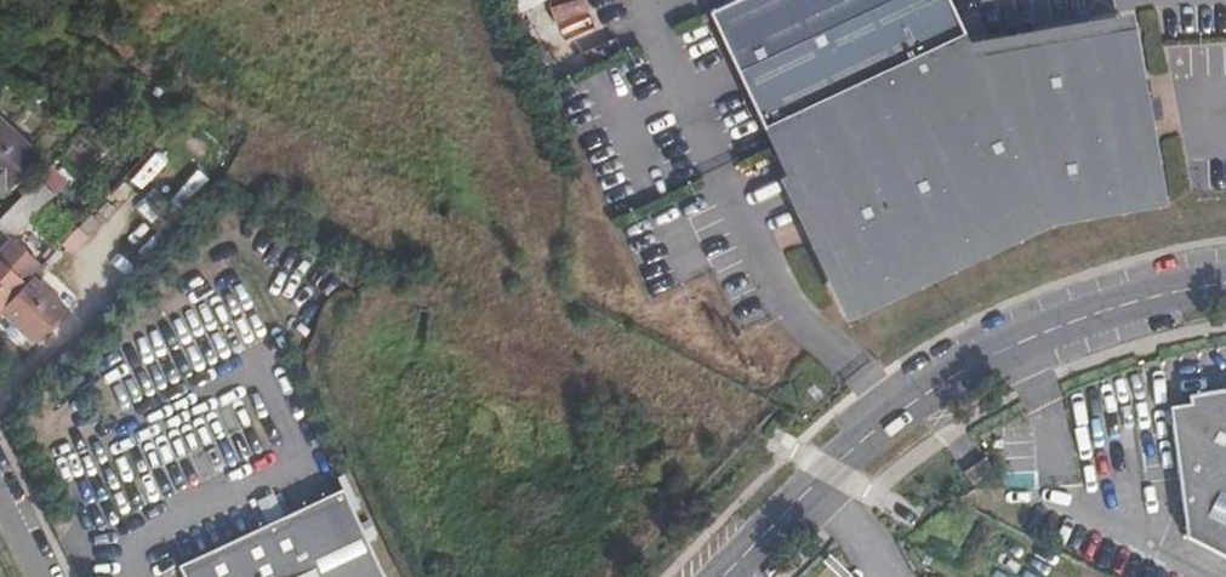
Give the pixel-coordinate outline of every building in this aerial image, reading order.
[(709,10),(786,175),(794,171),(853,301),(1047,210),(1150,192),(1121,30),(976,55),(951,0),(730,0),(709,10)] [(37,153),(0,119),(0,193),(37,153)] [(66,180),(51,165),(37,179),(54,194),(66,180)] [(54,194),(37,179),(0,217),(16,232),(54,194)] [(81,241),(72,233),(61,244),(70,252),(81,241)] [(31,276),(42,265),(11,236),(0,249),(0,309),(31,276)] [(31,276),(0,309),(0,311),(36,344),(68,310),(31,276)] [(1170,410),(1188,539),(1225,559),(1225,393),(1222,393),(1205,396),(1190,399),(1191,407),(1170,410)] [(973,487),(994,472),(984,460),(964,474),(973,487)] [(178,570),(181,576),(384,576),(343,491),(178,570)]
